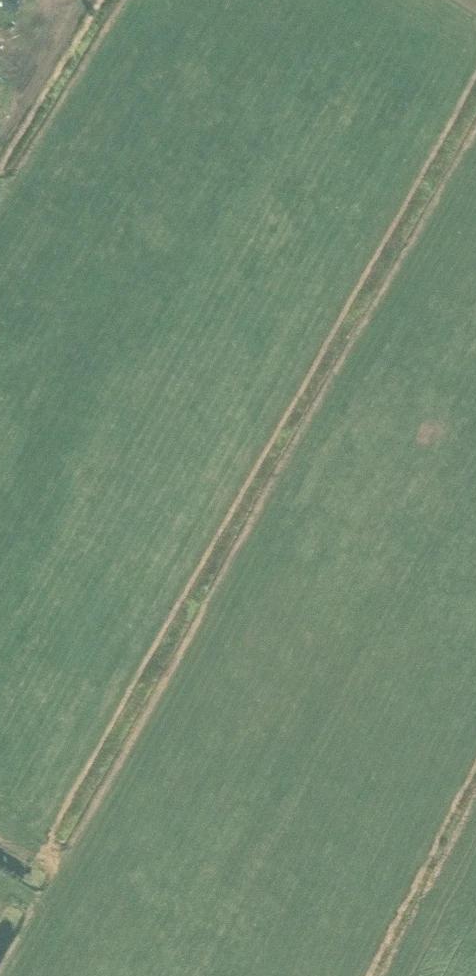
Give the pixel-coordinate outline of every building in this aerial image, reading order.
[(10,25),(0,21),(0,49),(2,50),(10,25)]
